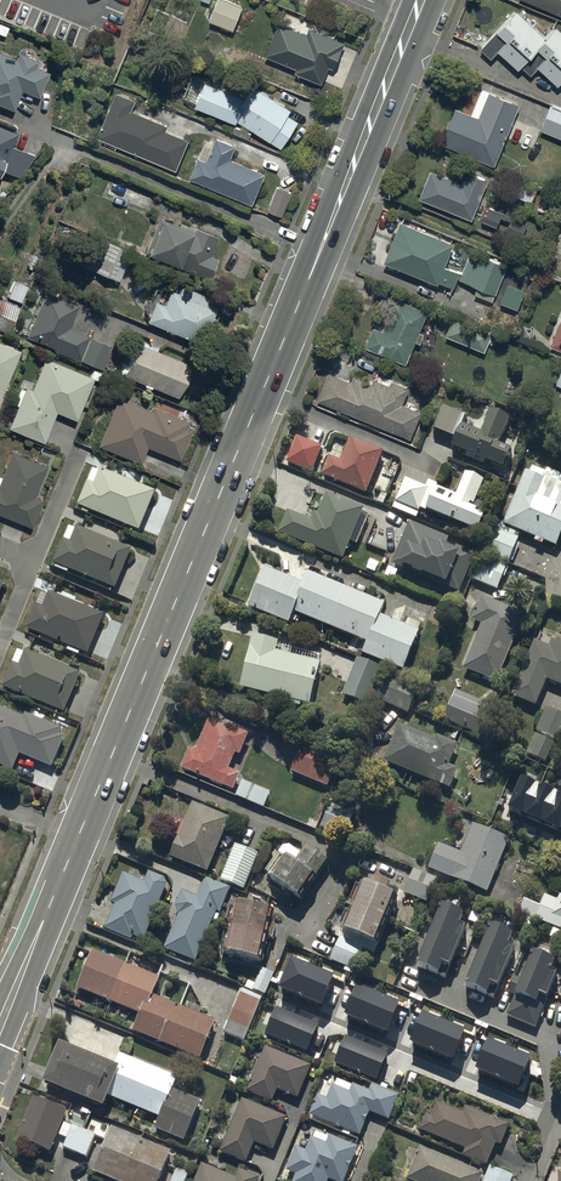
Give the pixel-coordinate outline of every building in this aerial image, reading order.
[(187,11),(204,17),(211,0),(191,0),(187,11)] [(225,0),(218,0),(209,23),(233,31),(243,6),(225,0)] [(560,18),(560,0),(518,0),(560,18)] [(479,51),(490,60),(496,53),(517,71),(520,68),(529,76),(536,69),(557,88),(560,84),(560,85),(560,35),(554,29),(545,39),(543,38),(544,37),(539,32),(538,33),(532,28),(533,26),(527,21),(526,22),(514,12),(479,51)] [(306,36),(278,25),(265,58),(296,71),(294,75),(320,85),(327,68),(334,70),(344,44),(309,29),(306,36)] [(0,55),(0,108),(12,112),(20,93),(38,100),(48,74),(35,69),(37,63),(19,55),(16,62),(0,55)] [(280,150),(298,123),(287,116),(291,111),(250,86),(191,77),(182,100),(196,106),(195,109),(236,125),(237,122),(280,150)] [(492,167),(517,106),(480,91),(470,116),(454,109),(439,145),(492,167)] [(97,139),(105,142),(104,145),(115,150),(116,147),(176,172),(188,142),(166,133),(168,127),(131,112),(135,102),(116,94),(97,139)] [(549,106),(539,131),(560,140),(560,110),(549,106)] [(0,129),(0,173),(25,183),(35,158),(11,148),(16,136),(0,129)] [(205,141),(189,180),(252,206),(264,175),(233,162),(234,158),(231,157),(235,147),(216,139),(214,144),(205,141)] [(429,172),(418,200),(470,221),(487,181),(466,172),(460,185),(429,172)] [(130,184),(114,178),(106,198),(122,205),(130,184)] [(512,178),(506,194),(529,203),(536,188),(512,178)] [(291,194),(277,188),(268,212),(282,217),(291,194)] [(526,223),(487,207),(481,222),(495,228),(499,218),(509,222),(505,233),(519,239),(526,223)] [(192,234),(157,220),(143,255),(145,256),(145,258),(177,270),(177,269),(208,281),(216,260),(210,258),(217,239),(194,230),(192,234)] [(452,244),(399,223),(382,264),(436,285),(437,284),(452,290),(459,274),(443,268),(452,244)] [(129,253),(82,232),(69,262),(117,282),(129,253)] [(471,251),(458,280),(476,288),(464,318),(483,326),(490,308),(488,307),(506,266),(471,251)] [(27,288),(13,282),(6,298),(20,304),(27,288)] [(200,347),(218,303),(172,284),(170,289),(157,283),(141,322),(200,347)] [(527,297),(504,287),(496,305),(519,315),(527,297)] [(51,297),(44,294),(25,339),(53,351),(52,353),(79,364),(79,362),(101,371),(111,348),(69,330),(78,308),(73,306),(75,301),(53,291),(51,297)] [(372,328),(364,348),(404,365),(427,313),(396,299),(381,332),(372,328)] [(18,308),(0,301),(0,331),(8,335),(18,308)] [(491,331),(454,316),(445,337),(483,352),(491,331)] [(550,346),(560,350),(560,320),(550,346)] [(0,345),(0,399),(19,353),(0,345)] [(189,367),(136,345),(122,378),(175,400),(189,367)] [(75,422),(92,381),(44,361),(31,392),(25,389),(24,391),(20,390),(13,406),(17,407),(7,430),(43,445),(55,414),(75,422)] [(327,373),(315,402),(408,440),(419,413),(401,405),(408,389),(390,381),(387,387),(373,381),(371,385),(351,377),(349,382),(327,373)] [(151,412),(117,399),(97,447),(140,464),(146,449),(178,462),(191,431),(186,429),(188,423),(153,408),(151,412)] [(511,453),(499,448),(509,421),(490,414),(481,436),(462,429),(466,418),(454,414),(455,412),(443,407),(432,434),(454,443),(450,452),(466,459),(464,462),(483,470),(484,466),(502,474),(511,453)] [(321,449),(295,439),(285,466),(311,476),(321,449)] [(328,460),(320,479),(365,498),(383,455),(349,441),(339,465),(328,460)] [(11,453),(1,478),(0,478),(0,517),(30,530),(42,502),(34,498),(46,468),(11,453)] [(139,534),(155,495),(94,469),(77,509),(82,511),(81,513),(88,516),(90,513),(139,534)] [(560,538),(560,480),(546,473),(545,476),(532,470),(529,477),(524,475),(504,525),(496,522),(482,556),(508,567),(520,536),(535,543),(534,546),(542,549),(543,545),(556,550),(560,538)] [(408,483),(405,482),(392,512),(416,521),(419,513),(425,515),(424,516),(477,538),(489,510),(475,504),(484,484),(479,482),(479,481),(470,477),(469,478),(464,476),(463,481),(459,479),(453,493),(456,494),(454,499),(436,491),(437,488),(428,484),(426,488),(409,481),(408,483)] [(363,512),(326,496),(317,518),(314,517),(310,526),(286,515),(277,536),(342,564),(350,545),(355,547),(368,518),(362,515),(363,512)] [(458,595),(473,557),(456,550),(453,557),(443,553),(448,541),(408,525),(391,568),(398,571),(398,572),(445,591),(445,590),(458,595)] [(115,592),(131,553),(77,529),(76,532),(69,530),(53,567),(56,568),(55,571),(68,576),(69,572),(115,592)] [(483,557),(473,583),(496,593),(507,567),(483,557)] [(288,627),(290,622),(295,624),(298,617),(366,644),(360,658),(403,675),(419,636),(417,635),(421,627),(408,622),(405,629),(380,619),(385,608),(307,576),(303,587),(264,571),(248,611),(288,627)] [(88,657),(104,618),(50,596),(49,599),(40,595),(25,632),(68,650),(67,653),(79,657),(80,654),(88,657)] [(480,628),(462,672),(495,685),(523,617),(480,599),(470,624),(480,628)] [(303,653),(301,662),(287,659),(289,650),(252,641),(240,691),(283,702),(283,704),(300,708),(300,706),(309,708),(321,657),(303,653)] [(551,644),(548,651),(534,645),(511,701),(535,711),(546,684),(560,691),(560,648),(551,644)] [(63,715),(79,676),(18,651),(2,690),(63,715)] [(380,672),(357,662),(342,698),(366,708),(380,672)] [(417,692),(385,677),(374,702),(406,716),(417,692)] [(489,708),(455,694),(443,723),(477,737),(489,708)] [(13,773),(19,757),(52,771),(64,740),(60,738),(62,732),(58,731),(59,729),(26,716),(24,720),(10,714),(11,714),(0,709),(0,768),(13,773)] [(546,709),(535,735),(559,745),(560,741),(560,716),(546,709)] [(193,755),(188,753),(180,773),(232,794),(239,778),(227,773),(234,757),(239,759),(248,738),(208,722),(197,751),(193,755)] [(434,743),(398,728),(382,765),(449,793),(458,772),(448,768),(457,747),(436,738),(434,743)] [(539,740),(535,738),(527,754),(544,763),(553,745),(539,738),(539,740)] [(336,762),(301,748),(291,776),(325,789),(336,762)] [(560,833),(560,798),(522,781),(509,812),(560,833)] [(242,783),(235,799),(263,811),(270,795),(242,783)] [(353,815),(328,804),(317,829),(342,840),(353,815)] [(229,824),(191,807),(168,861),(206,877),(229,824)] [(438,847),(428,872),(486,896),(507,843),(471,829),(460,856),(438,847)] [(258,856),(235,846),(220,882),(243,892),(258,856)] [(299,905),(301,902),(302,904),(330,864),(310,851),(298,868),(284,858),(268,880),(274,884),(272,886),(299,905)] [(437,879),(414,870),(403,897),(426,906),(437,879)] [(144,885),(122,876),(109,906),(114,908),(105,931),(132,942),(132,940),(143,944),(165,888),(164,881),(148,875),(144,885)] [(370,888),(361,885),(342,933),(375,946),(394,898),(385,894),(389,885),(374,878),(370,888)] [(230,892),(205,881),(195,901),(181,895),(174,910),(178,918),(163,952),(194,965),(213,923),(215,924),(230,892)] [(559,899),(557,903),(544,898),(534,922),(560,933),(560,900),(559,899)] [(271,914),(238,906),(227,956),(260,964),(271,914)] [(463,915),(442,906),(418,964),(439,973),(439,972),(447,975),(466,929),(458,926),(463,915)] [(511,936),(491,927),(467,983),(489,993),(489,992),(496,994),(515,949),(507,946),(511,936)] [(362,949),(339,940),(329,964),(353,973),(362,949)] [(103,959),(92,954),(76,993),(139,1019),(132,1036),(200,1063),(215,1026),(198,1019),(201,1011),(188,1006),(185,1013),(170,1007),(172,1002),(161,998),(159,1002),(152,999),(159,982),(148,978),(151,972),(140,968),(138,973),(113,963),(115,957),(106,953),(103,959)] [(523,978),(515,975),(509,989),(516,992),(507,1011),(537,1024),(558,974),(550,970),(553,962),(533,954),(523,978)] [(335,980),(292,963),(280,992),(323,1010),(335,980)] [(272,973),(262,969),(252,994),(262,998),(272,973)] [(401,1008),(358,990),(346,1019),(388,1037),(401,1008)] [(228,1023),(223,1035),(243,1044),(261,1000),(241,992),(231,1015),(230,1015),(227,1022),(228,1023)] [(319,1026),(277,1009),(266,1035),(308,1052),(319,1026)] [(467,1034),(423,1016),(411,1046),(454,1064),(467,1034)] [(387,1056),(346,1039),(335,1064),(377,1081),(387,1056)] [(532,1062),(489,1044),(477,1074),(519,1091),(532,1062)] [(113,1073),(57,1050),(41,1089),(102,1114),(107,1100),(158,1121),(154,1132),(184,1144),(200,1105),(173,1094),(178,1082),(119,1058),(113,1073)] [(310,1069),(265,1050),(247,1094),(272,1104),(276,1094),(296,1102),(310,1069)] [(317,1099),(309,1118),(359,1139),(369,1116),(388,1124),(399,1098),(371,1087),(368,1095),(337,1082),(334,1090),(332,1089),(331,1090),(323,1087),(318,1099),(317,1099)] [(66,1112),(33,1099),(17,1140),(50,1153),(66,1112)] [(285,1121),(242,1102),(219,1155),(245,1166),(253,1146),(271,1154),(285,1121)] [(464,1153),(461,1159),(486,1170),(495,1148),(500,1150),(509,1129),(464,1110),(461,1117),(436,1107),(430,1120),(425,1117),(418,1134),(464,1153)] [(94,1138),(63,1126),(58,1139),(66,1142),(62,1152),(85,1161),(94,1138)] [(111,1131),(93,1176),(106,1180),(159,1180),(169,1155),(111,1131)] [(312,1142),(310,1141),(305,1154),(295,1150),(286,1174),(295,1178),(294,1180),(345,1180),(357,1151),(329,1139),(328,1140),(315,1135),(312,1142)] [(419,1151),(407,1180),(481,1180),(482,1177),(419,1151)] [(202,1167),(196,1180),(259,1180),(238,1172),(234,1180),(202,1167)] [(489,1169),(485,1180),(511,1180),(512,1178),(489,1169)] [(176,1171),(172,1180),(187,1180),(188,1177),(176,1171)]
